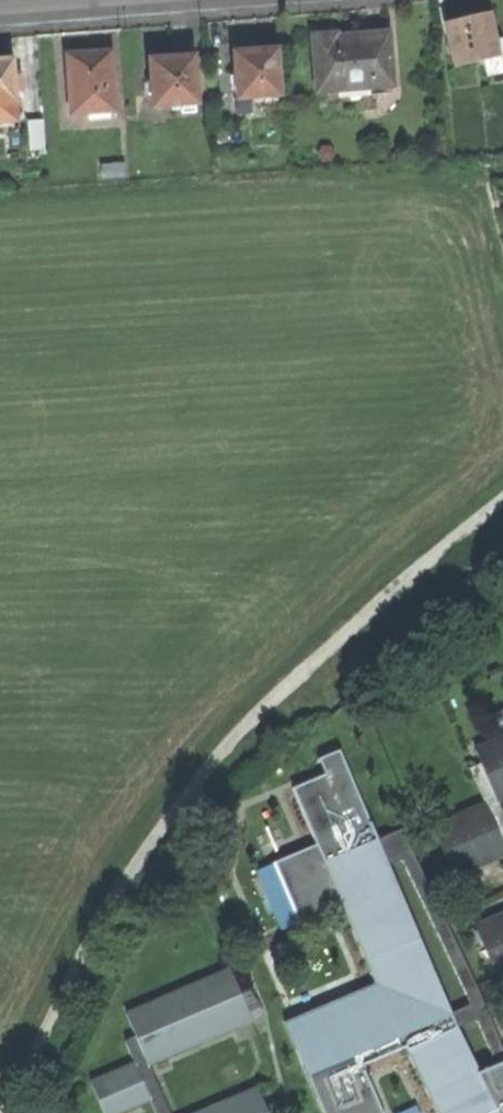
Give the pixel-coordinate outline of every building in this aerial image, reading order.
[(448,22),(456,63),(482,58),(486,74),(502,70),(502,55),(499,38),(492,40),(486,14),(470,17),(448,22)] [(325,34),(313,35),(316,91),(324,90),(324,104),(371,101),(371,87),(391,85),(388,32),(336,36),(336,34),(325,34)] [(254,51),(232,52),(235,97),(276,94),(273,50),(254,51)] [(65,54),(69,111),(114,109),(109,51),(89,52),(65,54)] [(170,58),(149,59),(151,106),(195,103),(192,56),(170,58)] [(14,120),(10,59),(0,59),(0,121),(14,120)] [(42,120),(27,120),(29,151),(44,151),(42,120)] [(500,798),(502,797),(502,739),(480,748),(486,764),(474,769),(489,803),(435,826),(456,876),(502,857),(502,805),(500,798)] [(326,863),(379,840),(340,752),(322,760),(329,776),(294,791),(318,847),(326,863)] [(497,1068),(502,1066),(502,1047),(407,828),(379,840),(391,868),(405,862),(470,1008),(456,1014),(461,1026),(476,1020),(497,1068)] [(287,1024),(311,1078),(456,1014),(391,868),(379,840),(326,863),(345,907),(379,984),(287,1024)] [(303,925),(345,907),(326,863),(318,847),(276,865),(303,925)] [(478,925),(499,976),(502,974),(502,915),(478,925)] [(149,1064),(254,1019),(233,969),(128,1013),(138,1036),(128,1041),(138,1064),(93,1082),(106,1112),(120,1112),(152,1100),(158,1112),(170,1112),(149,1064)] [(411,1048),(461,1026),(456,1014),(311,1078),(326,1112),(383,1112),(363,1069),(411,1048)] [(482,1075),(461,1026),(411,1048),(439,1112),(499,1112),(482,1075)] [(482,1075),(499,1112),(502,1112),(502,1066),(497,1068),(482,1075)] [(259,1086),(196,1112),(271,1112),(259,1086)]
